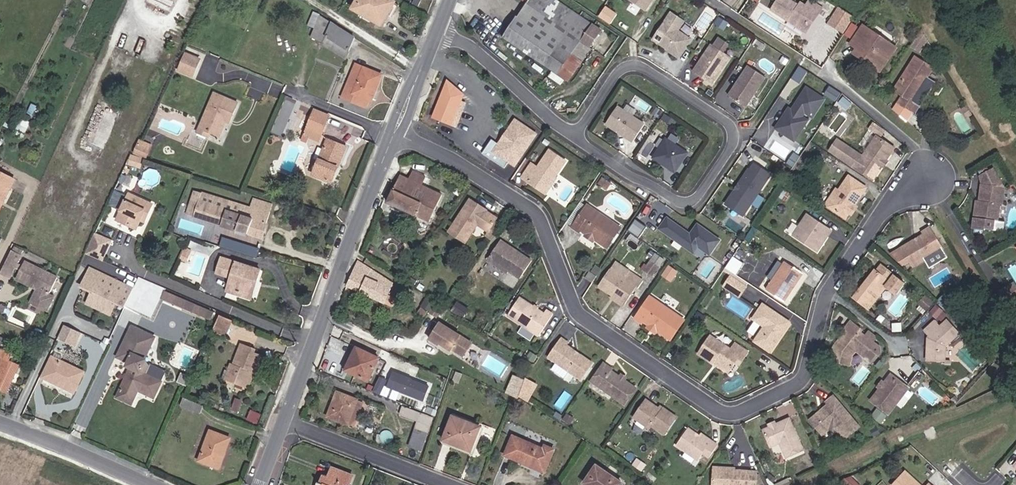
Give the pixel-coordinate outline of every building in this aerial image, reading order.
[(393,3),(388,0),(358,0),(353,8),(380,25),(393,3)] [(543,63),(577,14),(561,3),(556,0),(529,0),(503,37),(543,63)] [(796,0),(776,0),(771,6),(788,18),(790,15),(803,25),(813,10),(817,14),(824,5),(817,0),(808,0),(807,1),(805,0),(798,0),(797,1),(796,0)] [(606,5),(599,15),(610,23),(618,13),(606,5)] [(842,27),(851,15),(839,7),(830,19),(842,27)] [(673,55),(686,36),(673,28),(679,17),(666,10),(648,37),(673,55)] [(790,15),(788,18),(804,30),(817,14),(813,10),(803,25),(790,15)] [(577,14),(543,63),(557,73),(579,41),(589,48),(601,30),(577,14)] [(324,44),(332,24),(322,17),(313,36),(320,39),(319,41),(324,44)] [(781,27),(767,18),(762,26),(777,35),(781,27)] [(880,67),(897,43),(865,19),(849,39),(859,45),(855,51),(880,67)] [(344,58),(354,38),(332,24),(324,44),(344,58)] [(851,36),(855,27),(849,24),(844,33),(851,36)] [(706,81),(724,54),(705,42),(687,69),(706,81)] [(897,100),(912,110),(920,97),(924,100),(936,80),(927,75),(933,66),(914,53),(891,88),(900,94),(897,100)] [(200,62),(185,55),(178,72),(193,78),(200,62)] [(740,104),(759,74),(742,63),(723,92),(740,104)] [(354,65),(341,98),(364,107),(367,101),(371,102),(381,76),(354,65)] [(799,66),(794,76),(801,80),(807,70),(799,66)] [(449,87),(446,84),(433,117),(456,126),(464,104),(460,102),(463,95),(450,85),(449,87)] [(806,113),(817,95),(800,84),(788,102),(791,103),(787,108),(782,104),(769,124),(788,136),(801,117),(795,113),(798,108),(806,113)] [(827,95),(831,88),(824,84),(820,90),(827,95)] [(240,104),(215,94),(202,127),(210,131),(212,134),(219,137),(226,118),(233,121),(240,104)] [(932,105),(924,100),(920,97),(912,110),(915,111),(919,104),(929,110),(932,105)] [(627,138),(638,121),(611,103),(600,120),(627,138)] [(652,116),(657,108),(650,103),(645,111),(652,116)] [(972,112),(966,103),(962,105),(967,114),(972,112)] [(324,134),(332,115),(314,108),(306,127),(324,134)] [(662,119),(666,114),(659,110),(656,115),(662,119)] [(231,124),(233,121),(226,118),(219,137),(221,138),(228,123),(231,124)] [(531,132),(511,119),(497,141),(489,135),(479,150),(502,165),(506,158),(512,162),(531,132)] [(210,138),(212,134),(210,131),(202,127),(199,134),(210,138)] [(306,127),(303,135),(321,142),(324,134),(306,127)] [(814,140),(819,133),(813,128),(808,136),(814,140)] [(893,145),(873,133),(852,163),(871,177),(893,145)] [(670,169),(682,150),(659,135),(647,154),(670,169)] [(333,183),(348,147),(327,139),(312,174),(333,183)] [(152,147),(141,141),(139,146),(150,151),(152,147)] [(146,159),(150,151),(139,146),(135,154),(146,159)] [(786,163),(793,154),(787,150),(781,159),(786,163)] [(520,176),(526,180),(529,176),(548,188),(566,162),(549,151),(537,168),(529,163),(520,176)] [(141,166),(144,159),(133,155),(130,163),(141,166)] [(733,219),(764,172),(749,161),(744,167),(743,167),(716,207),(733,219)] [(409,178),(400,173),(387,202),(428,222),(442,194),(421,184),(425,176),(413,170),(409,178)] [(977,200),(975,217),(974,228),(987,229),(988,218),(1002,219),(1004,197),(1000,196),(1001,186),(996,170),(980,175),(983,185),(982,200),(977,200)] [(7,204),(17,183),(0,174),(0,207),(3,203),(7,204)] [(862,186),(846,175),(836,189),(824,206),(838,215),(847,202),(850,203),(862,186)] [(529,176),(526,180),(545,192),(548,188),(529,176)] [(820,203),(824,206),(836,189),(832,185),(820,203)] [(201,186),(199,191),(220,198),(221,192),(201,186)] [(220,198),(199,191),(199,193),(193,191),(186,215),(262,240),(267,225),(264,224),(271,204),(252,198),(249,207),(220,198)] [(145,214),(150,216),(155,204),(130,193),(118,220),(138,229),(142,220),(145,214)] [(470,205),(472,201),(466,197),(447,228),(465,240),(476,223),(485,228),(490,219),(491,218),(481,211),(482,209),(477,206),(474,207),(470,205)] [(847,202),(838,215),(841,217),(845,212),(850,215),(854,207),(850,203),(847,202)] [(618,229),(586,206),(570,228),(577,233),(580,228),(587,234),(585,238),(604,250),(618,229)] [(813,249),(828,229),(804,213),(790,233),(813,249)] [(714,236),(691,220),(686,227),(688,228),(686,232),(660,214),(653,225),(687,249),(692,243),(703,251),(714,236)] [(1002,219),(988,218),(987,229),(1001,230),(1002,219)] [(487,237),(496,224),(490,219),(485,228),(481,233),(487,237)] [(629,230),(640,236),(646,224),(635,219),(629,230)] [(940,248),(922,226),(915,231),(918,235),(914,238),(915,240),(911,243),(909,242),(898,250),(912,268),(940,248)] [(110,240),(95,234),(86,255),(100,261),(110,240)] [(258,257),(261,248),(222,236),(219,246),(258,257)] [(514,251),(511,255),(508,253),(510,249),(494,238),(481,258),(503,272),(504,270),(516,278),(528,261),(514,251)] [(22,254),(10,248),(4,263),(15,269),(22,254)] [(652,255),(647,263),(655,267),(660,260),(652,255)] [(726,268),(737,273),(743,261),(732,256),(726,268)] [(259,270),(220,259),(216,275),(229,279),(224,292),(237,295),(238,292),(247,295),(252,280),(255,281),(259,270)] [(779,298),(798,271),(780,259),(761,286),(779,298)] [(357,260),(347,285),(383,302),(392,283),(371,269),(357,260)] [(866,309),(877,294),(882,287),(883,285),(893,292),(902,280),(892,273),(893,272),(877,261),(872,267),(871,266),(862,278),(866,281),(862,286),(859,283),(849,296),(866,309)] [(55,277),(23,262),(14,280),(34,290),(28,304),(44,312),(51,297),(46,295),(55,277)] [(611,262),(599,281),(625,298),(637,279),(640,280),(644,273),(631,265),(627,272),(611,262)] [(665,278),(672,267),(665,262),(657,273),(665,278)] [(126,305),(133,290),(90,270),(81,288),(92,293),(87,305),(111,315),(116,304),(125,308),(126,305)] [(584,270),(580,276),(587,281),(591,275),(584,270)] [(735,295),(742,284),(727,275),(720,285),(735,295)] [(153,284),(139,278),(133,290),(126,305),(141,312),(153,284)] [(996,287),(1002,297),(998,300),(1002,307),(1009,303),(1007,299),(1014,295),(1012,292),(1015,290),(1015,284),(1012,278),(996,287)] [(238,292),(237,295),(250,299),(255,281),(252,280),(247,295),(238,292)] [(153,317),(161,299),(165,290),(153,284),(141,312),(153,317)] [(410,297),(414,290),(407,285),(402,293),(410,297)] [(884,300),(890,292),(882,287),(877,294),(884,300)] [(211,321),(215,312),(165,290),(161,299),(211,321)] [(946,298),(939,291),(933,299),(940,305),(946,298)] [(653,329),(665,338),(678,318),(646,294),(630,318),(637,323),(639,320),(645,324),(653,329)] [(515,298),(504,316),(535,335),(549,315),(542,310),(540,314),(515,298)] [(460,315),(465,306),(455,300),(450,308),(460,315)] [(441,306),(434,302),(430,310),(436,314),(441,306)] [(778,332),(785,321),(758,303),(749,316),(760,324),(750,338),(766,349),(773,340),(771,336),(774,331),(778,332)] [(226,335),(233,321),(221,316),(215,330),(226,335)] [(935,324),(928,316),(917,328),(926,337),(924,341),(922,358),(925,361),(948,362),(950,336),(954,333),(940,318),(935,324)] [(17,320),(11,317),(8,323),(14,326),(17,320)] [(463,353),(472,339),(438,320),(429,338),(438,343),(439,342),(451,348),(451,347),(463,353)] [(859,328),(848,320),(841,327),(844,330),(838,338),(839,340),(837,345),(834,344),(830,348),(828,355),(830,359),(845,363),(847,353),(854,349),(862,354),(872,341),(857,329),(859,328)] [(78,348),(85,334),(64,324),(58,338),(78,348)] [(653,329),(645,324),(643,327),(651,332),(653,329)] [(893,332),(892,325),(885,326),(886,333),(893,332)] [(148,346),(153,348),(158,338),(132,326),(117,358),(127,363),(128,364),(129,366),(130,369),(116,398),(131,405),(137,391),(153,399),(165,371),(147,362),(142,360),(148,346)] [(740,360),(745,353),(731,343),(726,349),(704,334),(693,352),(707,362),(710,358),(727,369),(732,361),(736,357),(740,360)] [(563,344),(566,341),(557,336),(544,356),(577,378),(588,360),(575,352),(571,354),(567,352),(568,348),(563,344)] [(252,371),(256,373),(263,355),(257,352),(258,349),(242,342),(226,378),(245,386),(252,371)] [(147,362),(153,348),(148,346),(142,360),(147,362)] [(366,380),(378,358),(356,346),(345,369),(366,380)] [(535,355),(530,352),(526,358),(531,361),(535,355)] [(20,367),(2,359),(4,356),(0,354),(0,392),(6,395),(20,367)] [(73,393),(82,374),(52,358),(42,378),(73,393)] [(589,378),(622,399),(633,383),(621,376),(617,373),(608,367),(609,365),(602,360),(589,378)] [(422,399),(428,385),(393,370),(387,385),(422,399)] [(250,388),(256,373),(252,371),(245,386),(250,388)] [(905,386),(887,372),(864,401),(883,416),(905,386)] [(523,379),(513,375),(505,393),(517,399),(519,395),(515,393),(523,379)] [(379,392),(385,379),(379,376),(372,390),(379,392)] [(526,399),(535,385),(524,378),(523,379),(515,393),(519,395),(526,399)] [(903,407),(914,391),(909,388),(898,404),(903,407)] [(348,425),(348,423),(356,400),(357,398),(335,389),(325,416),(348,425)] [(853,423),(830,394),(822,399),(825,403),(820,407),(820,412),(816,415),(814,412),(806,418),(819,432),(826,426),(833,425),(840,435),(853,423)] [(231,409),(239,411),(243,399),(235,396),(231,409)] [(179,406),(198,414),(201,407),(182,399),(179,406)] [(356,400),(348,423),(354,425),(362,402),(356,400)] [(671,416),(659,407),(655,412),(651,410),(640,403),(626,422),(640,431),(645,424),(659,434),(671,416)] [(416,420),(428,424),(432,416),(403,405),(399,413),(416,420)] [(870,410),(865,416),(874,424),(879,417),(870,410)] [(572,416),(564,411),(560,418),(567,423),(572,416)] [(461,446),(471,450),(481,425),(451,415),(441,441),(460,448),(461,446)] [(789,417),(762,426),(769,443),(781,439),(787,454),(801,448),(789,417)] [(420,451),(428,424),(416,420),(408,446),(420,451)] [(715,444),(708,439),(705,444),(697,438),(686,429),(675,444),(696,460),(703,452),(707,454),(715,444)] [(218,469),(229,439),(210,431),(198,461),(218,469)] [(545,474),(555,448),(543,443),(542,447),(511,433),(503,455),(545,474)] [(700,433),(697,438),(705,444),(708,439),(700,433)] [(624,483),(595,463),(581,483),(585,484),(622,484),(624,483)] [(712,465),(711,484),(721,484),(754,484),(755,467),(712,465)] [(318,484),(348,484),(352,475),(332,467),(328,477),(322,474),(318,484)] [(921,484),(905,470),(890,484),(921,484)] [(860,484),(852,474),(844,480),(848,484),(860,484)]
